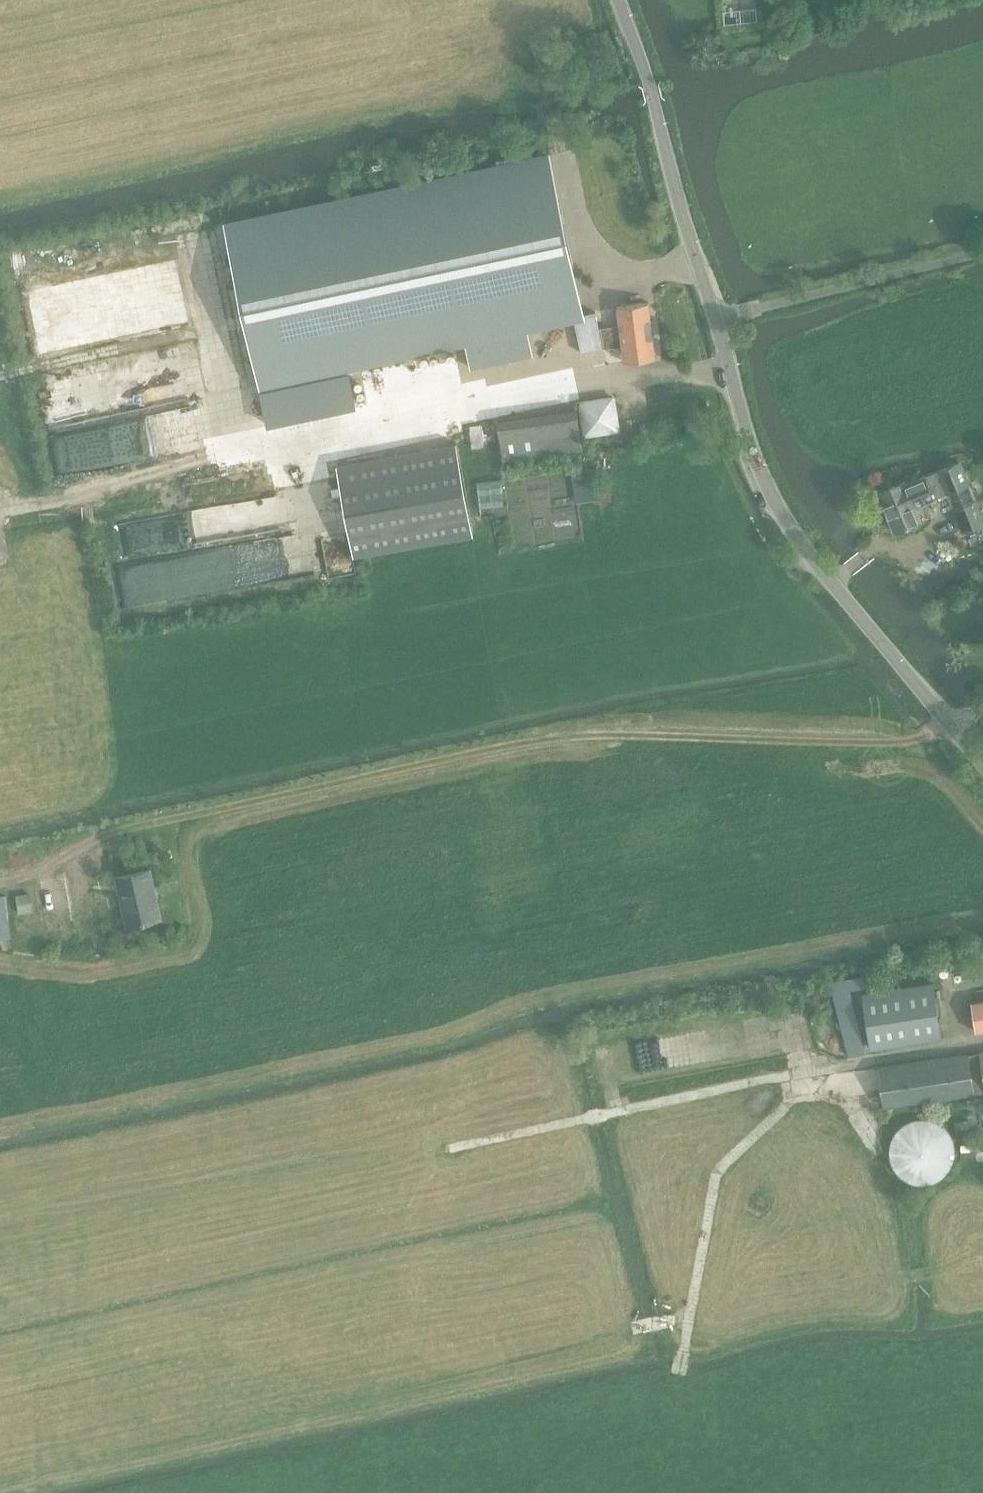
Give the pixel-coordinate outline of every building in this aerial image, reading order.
[(549,156),(226,226),(260,384),(465,340),(471,368),(531,355),(526,327),(574,317),(581,353),(603,348),(595,311),(583,314),(549,156)] [(619,323),(618,323),(619,327),(620,335),(652,330),(648,301),(617,306),(619,323)] [(605,350),(621,347),(621,343),(620,335),(619,327),(600,329),(605,350)] [(655,357),(652,330),(620,335),(621,343),(624,361),(655,357)] [(617,392),(581,398),(587,435),(623,429),(617,392)] [(503,460),(582,448),(577,408),(497,419),(503,460)] [(655,443),(650,420),(638,422),(643,446),(655,443)] [(353,556),(362,554),(473,534),(456,443),(337,465),(353,556)] [(937,470),(938,472),(946,491),(947,494),(955,516),(962,532),(982,523),(982,516),(960,460),(937,470)] [(570,470),(576,502),(600,498),(595,466),(570,470)] [(903,479),(877,490),(893,529),(919,519),(914,504),(932,497),(946,491),(938,472),(926,477),(924,473),(904,482),(903,479)] [(501,479),(477,482),(480,508),(504,505),(501,479)] [(127,925),(161,918),(150,869),(116,877),(127,925)] [(27,892),(15,894),(18,913),(30,911),(27,892)] [(12,938),(5,894),(0,895),(0,945),(1,945),(0,940),(12,938)] [(849,990),(865,986),(862,975),(830,983),(849,1056),(865,1052),(849,990)] [(871,1047),(941,1037),(934,982),(863,992),(871,1047)] [(982,1030),(982,1000),(971,1002),(975,1031),(982,1030)] [(982,1092),(982,1073),(980,1052),(878,1067),(884,1106),(982,1092)] [(948,1132),(945,1128),(941,1124),(936,1122),(931,1120),(925,1119),(920,1118),(915,1119),(909,1121),(905,1123),(900,1127),(896,1131),(893,1135),(891,1140),(890,1146),(889,1151),(890,1157),(891,1162),(893,1167),(897,1172),(900,1176),(905,1179),(910,1181),(915,1183),(921,1184),(926,1183),(932,1182),(937,1180),(942,1177),(946,1173),(949,1169),(952,1164),(953,1159),(954,1153),(954,1148),(953,1142),(951,1137),(948,1132)] [(967,1119),(954,1120),(956,1133),(969,1131),(967,1119)]
